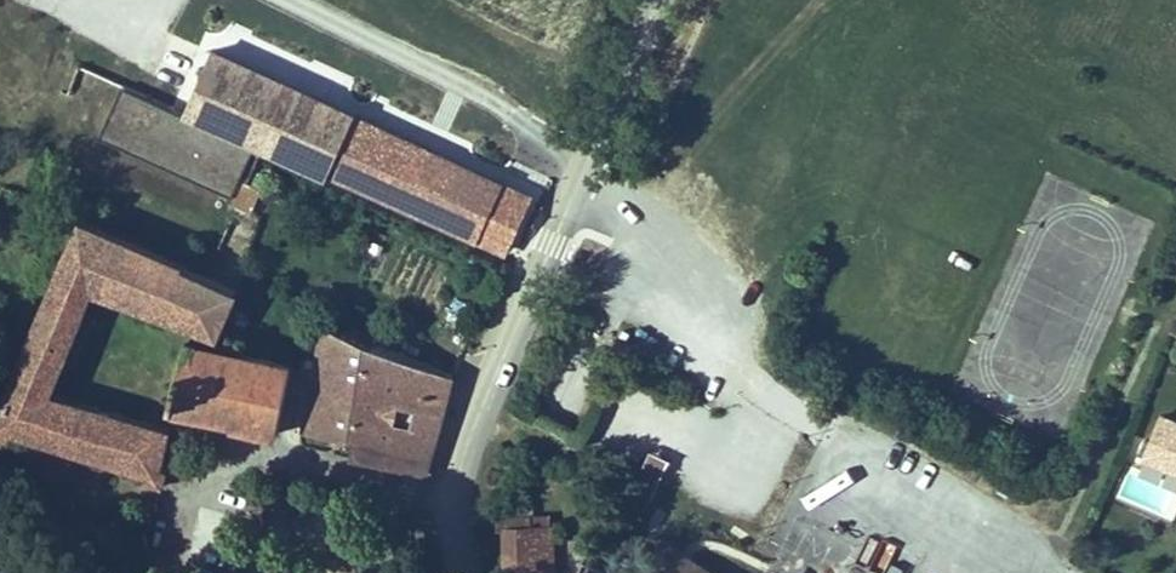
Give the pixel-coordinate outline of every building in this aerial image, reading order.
[(289,0),(263,0),(260,5),(281,16),(289,0)] [(185,122),(320,185),(324,176),(501,258),(527,201),(218,59),(185,122)] [(241,177),(236,202),(255,206),(260,181),(241,177)] [(179,371),(186,350),(190,337),(205,343),(237,350),(244,330),(229,323),(242,290),(86,223),(47,308),(30,300),(22,319),(38,327),(0,409),(0,429),(10,434),(15,423),(151,477),(148,486),(166,491),(171,472),(158,469),(166,436),(63,398),(102,305),(173,333),(159,364),(179,371)] [(453,381),(328,334),(305,434),(358,442),(354,458),(421,475),(453,381)] [(179,371),(171,410),(231,421),(231,426),(280,433),(289,369),(186,350),(179,371)] [(1168,401),(1149,444),(1175,456),(1175,405),(1168,401)] [(632,494),(652,501),(669,453),(649,446),(632,494)] [(555,519),(529,522),(535,572),(561,569),(555,519)] [(688,549),(678,572),(730,572),(688,549)]
